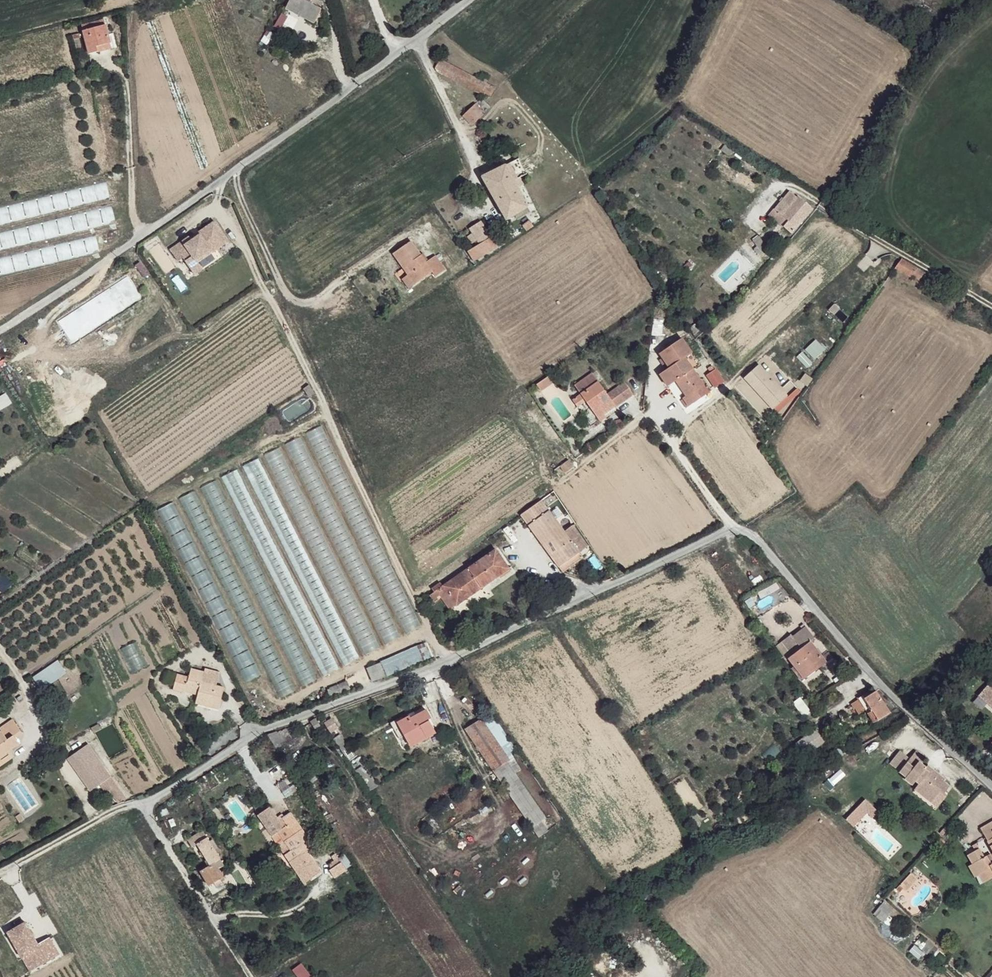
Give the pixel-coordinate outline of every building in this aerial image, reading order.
[(312,0),(291,0),(287,8),(315,24),(322,9),(321,9),(311,3),(312,0)] [(322,6),(312,0),(311,3),(321,9),(322,6)] [(111,42),(109,34),(104,18),(82,25),(88,49),(111,42)] [(111,33),(109,34),(111,42),(88,49),(90,54),(115,47),(111,33)] [(473,125),(485,112),(476,104),(463,116),(473,125)] [(506,165),(483,177),(496,200),(518,188),(506,165)] [(527,206),(518,188),(496,200),(506,220),(527,206)] [(791,191),(776,209),(789,220),(784,226),(792,233),(814,208),(799,196),(798,197),(791,191)] [(190,235),(171,248),(178,259),(184,256),(193,270),(202,264),(200,261),(198,257),(221,242),(219,239),(227,234),(216,220),(208,225),(210,227),(193,239),(191,236),(190,235)] [(533,226),(531,224),(530,221),(522,226),(524,229),(526,231),(533,226)] [(498,247),(481,222),(471,229),(473,234),(468,237),(471,244),(474,243),(477,247),(468,252),(475,262),(498,247)] [(208,225),(191,236),(193,239),(210,227),(208,225)] [(231,240),(227,234),(219,239),(221,242),(198,257),(200,261),(214,252),(231,240)] [(760,235),(753,240),(757,247),(755,249),(758,253),(768,246),(760,235)] [(425,262),(419,255),(409,241),(392,253),(403,268),(406,266),(411,273),(408,275),(414,284),(431,272),(435,277),(444,270),(434,255),(427,260),(425,262)] [(422,252),(419,255),(425,262),(427,260),(422,252)] [(902,259),(895,268),(911,277),(913,276),(920,280),(926,273),(902,259)] [(202,264),(193,270),(196,274),(205,268),(202,264)] [(414,284),(408,275),(402,279),(408,288),(414,284)] [(161,301),(155,306),(159,312),(164,307),(161,301)] [(659,353),(663,357),(669,366),(665,369),(659,374),(667,386),(674,381),(686,397),(681,401),(686,408),(712,389),(708,382),(704,385),(692,368),(684,356),(691,351),(681,337),(659,353)] [(814,360),(824,350),(815,341),(805,350),(814,360)] [(699,363),(691,351),(684,356),(692,368),(699,363)] [(669,366),(663,357),(659,360),(665,369),(669,366)] [(758,358),(744,373),(775,402),(789,387),(758,358)] [(713,390),(724,383),(717,370),(706,376),(713,390)] [(549,374),(539,381),(543,388),(553,381),(549,374)] [(604,415),(599,385),(591,375),(574,386),(580,395),(585,402),(597,419),(602,415),(604,415)] [(607,395),(599,385),(604,415),(615,407),(615,408),(633,396),(624,384),(607,395)] [(309,386),(304,390),(309,398),(315,395),(309,386)] [(585,402),(580,395),(571,401),(576,408),(585,402)] [(285,445),(292,459),(307,451),(299,437),(285,445)] [(568,461),(559,466),(564,474),(573,468),(568,461)] [(236,470),(223,476),(320,677),(337,669),(305,604),(296,609),(293,602),(292,602),(289,595),(288,595),(283,585),(285,584),(281,576),(279,577),(275,567),(282,564),(236,470)] [(217,479),(202,486),(299,688),(314,681),(217,479)] [(275,698),(290,692),(199,489),(178,499),(179,500),(161,507),(240,685),(264,674),(275,698)] [(541,500),(522,514),(559,567),(579,552),(587,546),(572,526),(564,532),(549,511),(541,500)] [(557,505),(549,511),(564,532),(572,526),(557,505)] [(497,549),(444,586),(446,591),(457,606),(478,591),(474,587),(479,584),(482,588),(507,571),(500,561),(503,559),(497,549)] [(579,552),(559,567),(563,573),(583,558),(579,552)] [(509,569),(503,559),(500,561),(507,571),(509,569)] [(446,591),(444,586),(437,591),(440,595),(446,591)] [(312,597),(340,666),(356,660),(342,623),(331,627),(329,622),(334,620),(326,602),(318,605),(315,596),(312,597)] [(381,634),(384,643),(399,638),(391,616),(386,618),(390,631),(381,634)] [(793,638),(801,649),(810,642),(815,639),(806,628),(793,638)] [(369,631),(356,637),(364,654),(377,648),(369,631)] [(791,635),(782,642),(792,656),(801,649),(793,638),(791,635)] [(802,681),(819,668),(826,662),(810,642),(792,656),(788,659),(795,668),(793,669),(802,681)] [(58,661),(32,677),(41,691),(67,675),(58,661)] [(382,663),(367,668),(372,682),(387,676),(382,663)] [(201,682),(204,672),(190,669),(188,676),(177,674),(173,687),(184,690),(197,693),(195,702),(218,708),(223,688),(216,686),(201,682)] [(204,669),(204,672),(201,682),(216,686),(219,673),(204,669)] [(978,697),(991,709),(991,687),(989,685),(978,697)] [(878,720),(890,712),(876,691),(874,691),(873,689),(858,698),(860,702),(864,699),(878,720)] [(864,699),(860,702),(874,723),(878,720),(864,699)] [(397,722),(406,739),(422,731),(426,738),(435,733),(428,719),(430,718),(427,710),(411,718),(409,716),(397,722)] [(22,730),(14,719),(0,728),(2,731),(0,732),(0,756),(7,751),(19,743),(15,738),(14,736),(22,730)] [(315,719),(310,722),(314,729),(320,725),(315,719)] [(331,719),(324,723),(330,732),(337,728),(331,719)] [(482,719),(465,730),(494,773),(538,837),(547,831),(541,821),(545,819),(515,774),(521,770),(513,758),(510,760),(482,719)] [(815,726),(795,741),(805,754),(825,739),(815,726)] [(285,728),(276,731),(284,743),(292,738),(285,728)] [(284,743),(276,731),(267,735),(277,749),(284,743)] [(422,731),(406,739),(410,746),(426,738),(422,731)] [(338,736),(332,739),(341,751),(346,748),(338,736)] [(103,782),(110,777),(87,744),(67,757),(90,791),(103,782)] [(7,751),(0,756),(0,766),(12,759),(7,751)] [(930,776),(924,772),(923,773),(917,767),(921,762),(912,756),(897,775),(904,780),(902,783),(910,789),(913,785),(917,787),(915,789),(924,796),(921,798),(931,805),(940,793),(943,796),(949,788),(942,783),(944,782),(933,773),(930,776)] [(369,791),(376,786),(371,778),(369,779),(361,766),(354,770),(369,791)] [(115,785),(110,777),(103,782),(108,790),(115,785)] [(124,798),(115,785),(108,790),(117,802),(124,798)] [(293,785),(283,792),(286,798),(296,791),(293,785)] [(924,796),(915,789),(911,795),(934,812),(946,798),(943,796),(940,793),(931,805),(921,798),(924,796)] [(854,825),(867,813),(871,817),(879,810),(866,796),(845,816),(854,825)] [(258,815),(263,823),(275,815),(270,807),(258,815)] [(278,846),(302,830),(291,814),(279,820),(275,815),(263,823),(278,846)] [(981,830),(987,842),(991,839),(991,823),(981,830)] [(313,848),(302,830),(278,846),(301,883),(319,873),(309,859),(306,862),(302,856),(305,854),(313,848)] [(214,863),(220,859),(203,831),(189,839),(193,847),(197,844),(210,865),(214,863)] [(989,862),(987,857),(984,858),(978,850),(967,856),(972,866),(978,876),(984,874),(988,881),(989,881),(991,879),(991,860),(989,862)] [(336,858),(326,866),(329,870),(327,871),(333,879),(345,870),(336,858)] [(224,866),(220,859),(214,863),(218,870),(224,866)] [(218,870),(214,863),(210,865),(200,871),(209,885),(214,882),(219,879),(222,877),(218,870)] [(978,876),(972,866),(967,868),(973,879),(978,876)] [(913,869),(902,881),(910,888),(921,876),(913,869)] [(984,874),(978,876),(983,884),(988,881),(984,874)] [(223,884),(219,879),(214,882),(217,888),(223,884)] [(884,900),(873,912),(882,920),(893,908),(884,900)] [(59,953),(50,933),(37,940),(26,917),(7,926),(27,969),(59,953)] [(299,976),(313,976),(301,961),(292,967),(299,976)]
